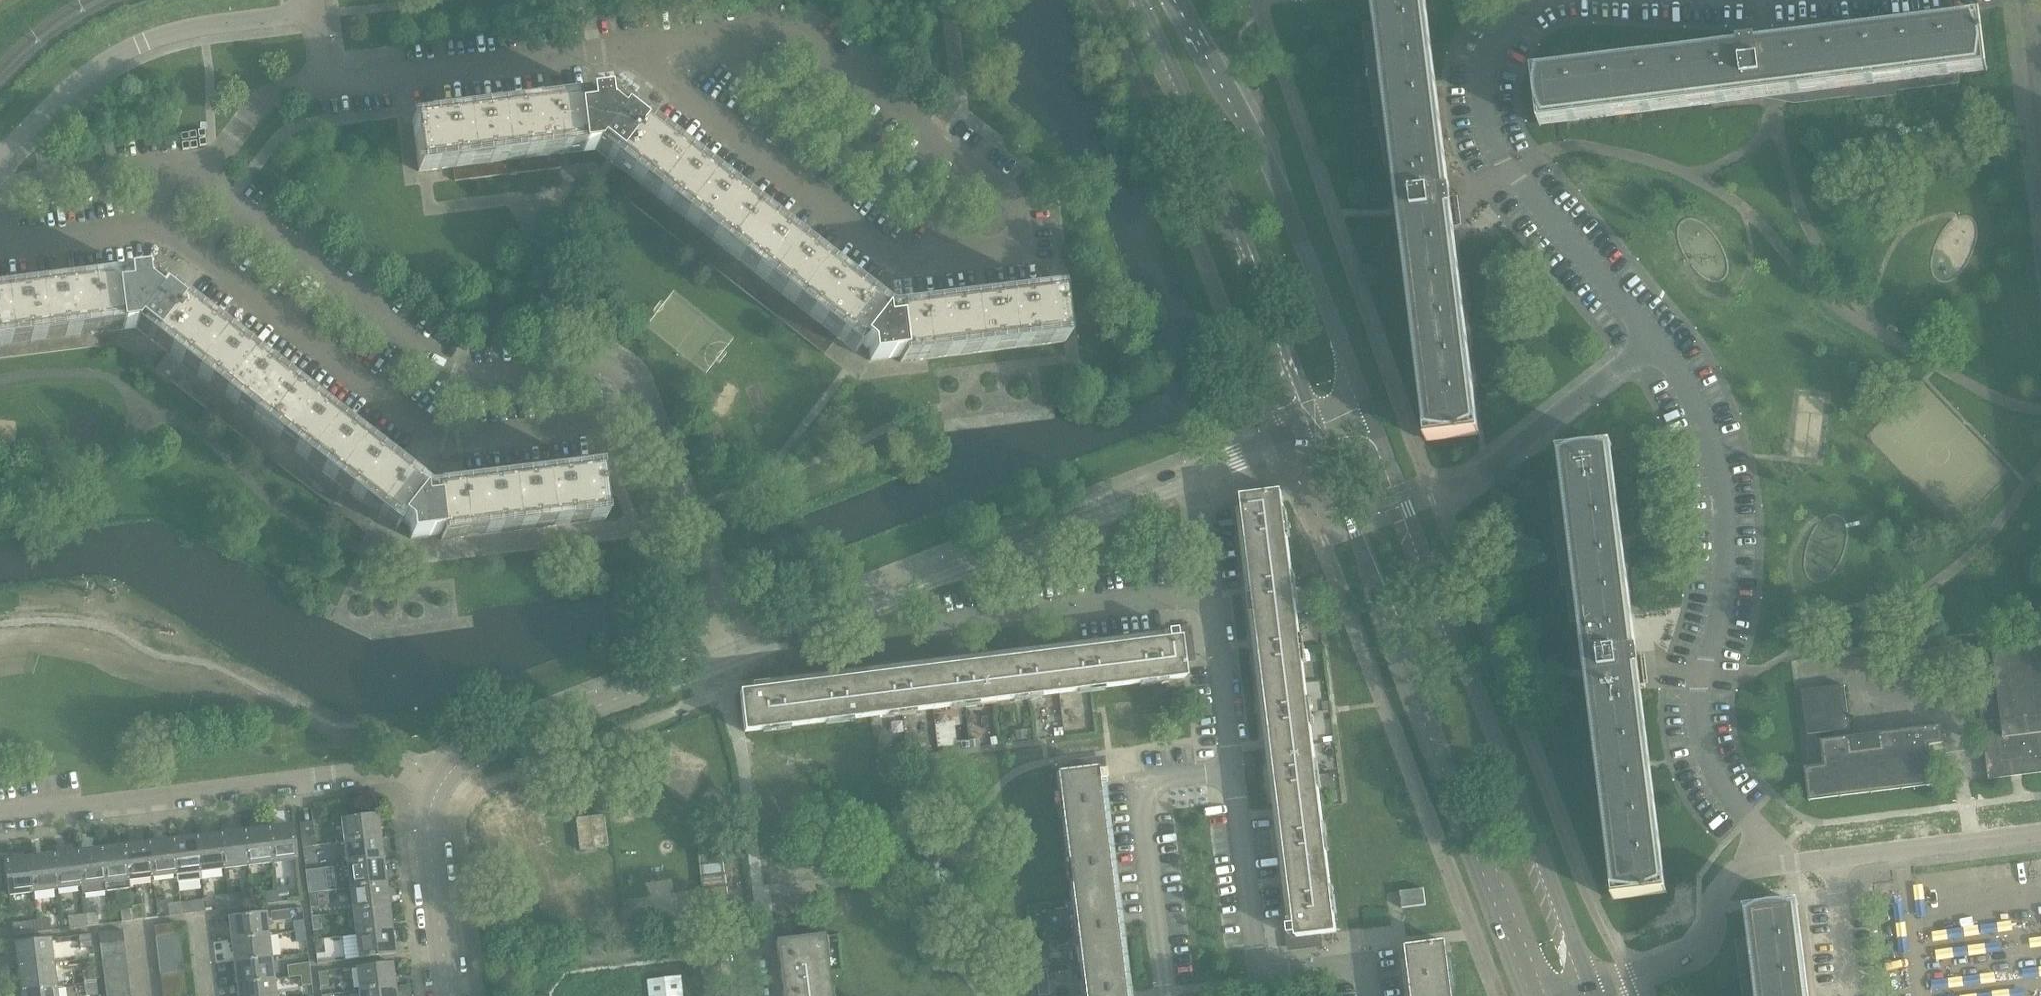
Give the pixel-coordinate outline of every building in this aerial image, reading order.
[(1404,236),(1430,441),(1478,435),(1453,230),(1454,230),(1454,229),(1453,229),(1425,0),(1375,0),(1378,23),(1363,25),(1376,127),(1380,127),(1385,164),(1395,163),(1402,219),(1406,218),(1409,235),(1404,236)] [(1758,53),(1741,55),(1740,50),(1534,75),(1540,124),(1764,97),(1763,92),(1772,91),(1780,90),(1781,95),(1794,93),(1795,103),(1856,96),(1857,100),(1895,95),(1895,91),(1959,83),(1958,73),(1987,69),(1981,20),(1776,46),(1776,45),(1774,45),(1775,50),(1767,52),(1758,53),(1758,48),(1757,48),(1758,53)] [(870,362),(888,360),(888,359),(900,358),(900,363),(1065,343),(1059,292),(918,309),(919,314),(884,319),(884,316),(865,302),(869,298),(646,124),(642,128),(623,113),(620,118),(609,109),(610,109),(608,108),(607,96),(588,99),(589,105),(554,109),(553,104),(412,121),(419,173),(453,168),(455,182),(561,168),(560,155),(596,150),(628,175),(615,191),(824,355),(837,339),(856,354),(863,345),(868,349),(867,350),(869,350),(870,362)] [(102,347),(100,333),(136,329),(168,354),(156,370),(365,532),(378,516),(397,531),(404,523),(409,527),(408,528),(409,528),(410,540),(429,538),(429,537),(440,536),(441,541),(606,521),(599,470),(458,487),(459,492),(424,497),(424,494),(406,480),(409,475),(186,302),(183,306),(164,291),(160,296),(150,288),(150,287),(149,286),(147,275),(129,277),(129,283),(94,287),(94,282),(0,293),(0,359),(102,347)] [(1591,696),(1616,899),(1665,894),(1649,767),(1649,762),(1639,689),(1621,538),(1610,447),(1561,453),(1565,481),(1550,483),(1562,585),(1567,585),(1571,622),(1576,621),(1582,621),(1589,677),(1593,676),(1595,693),(1591,694),(1591,696)] [(1288,936),(1289,936),(1290,948),(1320,945),(1319,935),(1337,933),(1337,932),(1336,932),(1321,807),(1294,588),(1282,494),(1282,493),(1253,496),(1252,492),(1245,493),(1245,497),(1242,497),(1243,498),(1296,925),(1287,926),(1288,936)] [(740,693),(739,693),(744,733),(745,733),(870,717),(1184,678),(1185,678),(1182,660),(1192,659),(1188,630),(1176,631),(1175,631),(1166,632),(1167,640),(740,693)] [(1988,779),(2040,773),(2040,646),(1994,652),(1994,648),(1972,651),(1988,779)] [(1873,653),(1801,662),(1804,686),(1845,681),(1848,705),(1872,702),(1869,678),(1876,677),(1873,653)] [(1941,726),(1851,737),(1844,686),(1802,691),(1807,735),(1833,732),(1834,739),(1821,741),(1824,766),(1805,768),(1809,801),(1935,786),(1930,745),(1943,744),(1941,726)] [(1097,783),(1095,771),(1096,771),(1096,770),(1061,774),(1056,775),(1056,776),(1072,901),(1083,995),(1123,995),(1097,783)] [(342,819),(345,842),(381,838),(378,814),(342,819)] [(608,848),(604,816),(576,819),(580,851),(608,848)] [(300,824),(303,848),(312,847),(316,846),(313,822),(300,824)] [(267,828),(272,863),(297,860),(294,835),(295,834),(294,831),(293,831),(292,825),(267,828)] [(244,831),(249,866),(272,863),(267,828),(244,831)] [(244,831),(220,834),(225,869),(249,866),(244,831)] [(220,834),(196,837),(201,872),(225,869),(220,834)] [(196,837),(172,840),(177,875),(201,872),(196,837)] [(381,838),(345,842),(348,866),(383,861),(381,838)] [(172,840),(149,842),(153,878),(177,875),(172,840)] [(125,845),(129,881),(153,878),(149,842),(125,845)] [(101,848),(107,892),(130,889),(129,881),(125,845),(101,848)] [(312,847),(303,848),(305,862),(314,861),(312,847)] [(77,851),(82,887),(83,895),(107,892),(101,848),(77,851)] [(53,854),(58,890),(82,887),(77,851),(53,854)] [(697,855),(704,913),(728,911),(721,852),(697,855)] [(58,890),(53,854),(30,857),(34,893),(58,890)] [(34,893),(30,857),(5,860),(10,896),(34,893)] [(348,866),(351,889),(386,885),(383,861),(348,866)] [(307,871),(308,885),(316,884),(315,870),(307,871)] [(386,885),(351,889),(354,912),(389,908),(386,885)] [(1400,892),(1403,909),(1426,906),(1424,889),(1400,892)] [(276,891),(277,903),(290,902),(288,890),(276,891)] [(277,903),(276,891),(263,893),(265,905),(277,903)] [(309,894),(311,908),(320,906),(318,893),(309,894)] [(228,897),(230,909),(242,907),(241,896),(228,897)] [(230,909),(228,897),(216,899),(217,911),(230,909)] [(181,903),(182,915),(194,913),(193,901),(181,903)] [(182,915),(181,903),(168,905),(169,916),(182,915)] [(1796,905),(1748,911),(1751,939),(1736,941),(1743,995),(1807,995),(1796,905)] [(133,909),(134,921),(147,919),(145,907),(133,909)] [(354,912),(357,935),(392,931),(389,908),(354,912)] [(134,921),(133,909),(120,910),(122,922),(134,921)] [(85,915),(87,927),(99,925),(98,913),(85,915)] [(229,917),(232,940),(269,936),(266,913),(229,917)] [(87,927),(85,915),(73,916),(74,928),(87,927)] [(313,917),(315,931),(323,930),(322,916),(313,917)] [(38,921),(39,933),(52,931),(50,919),(38,921)] [(39,933),(38,921),(13,924),(15,936),(39,933)] [(294,922),(295,932),(305,931),(304,921),(294,922)] [(154,927),(156,939),(180,936),(178,923),(154,927)] [(99,933),(101,946),(124,943),(123,930),(99,933)] [(305,931),(295,932),(297,942),(307,941),(305,931)] [(392,931),(357,935),(360,959),(395,955),(392,931)] [(93,947),(91,934),(79,936),(81,948),(93,947)] [(181,948),(180,936),(156,939),(157,951),(181,948)] [(232,940),(235,962),(272,958),(269,936),(232,940)] [(822,936),(775,942),(782,995),(830,995),(822,936)] [(16,944),(19,969),(54,964),(51,939),(16,944)] [(315,940),(317,954),(325,953),(324,939),(315,940)] [(1448,953),(1447,944),(1447,943),(1418,947),(1417,942),(1409,943),(1410,948),(1407,948),(1407,949),(1408,949),(1413,995),(1453,995),(1448,953)] [(124,943),(101,946),(102,958),(126,955),(124,943)] [(157,951),(159,963),(183,960),(181,948),(157,951)] [(102,958),(104,970),(127,967),(126,955),(102,958)] [(272,958),(235,962),(238,985),(274,980),(272,958)] [(184,971),(183,960),(159,963),(160,975),(184,971)] [(357,967),(360,992),(395,987),(392,963),(357,967)] [(57,988),(54,964),(19,969),(22,992),(57,988)] [(300,966),(301,977),(311,976),(310,965),(300,966)] [(127,967),(104,970),(105,982),(129,979),(127,967)] [(84,971),(85,984),(97,983),(96,970),(84,971)] [(186,984),(184,971),(160,975),(162,987),(186,984)] [(319,973),(321,987),(329,986),(328,972),(319,973)] [(311,976),(301,977),(302,987),(312,985),(311,976)] [(105,982),(107,993),(130,991),(129,979),(105,982)] [(239,995),(276,995),(274,980),(238,985),(239,995)] [(85,984),(87,995),(90,995),(99,995),(97,983),(85,984)] [(655,995),(677,995),(676,983),(653,986),(655,995)] [(163,995),(181,995),(187,995),(186,984),(162,987),(163,995)] [(360,995),(396,995),(395,987),(360,992),(360,995)] [(57,988),(22,992),(22,995),(58,995),(57,988)]
